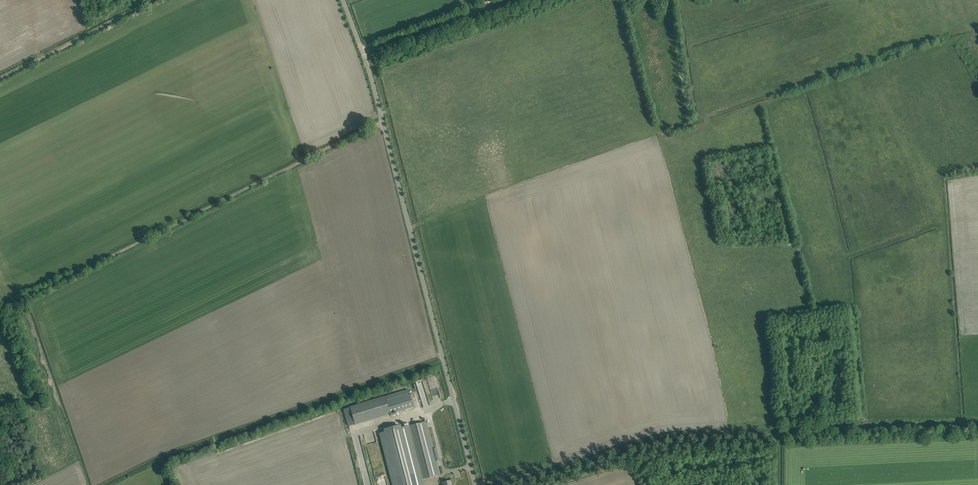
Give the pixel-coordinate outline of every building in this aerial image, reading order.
[(360,404),(349,407),(349,408),(354,425),(390,414),(413,407),(415,406),(412,394),(409,395),(408,390),(385,397),(360,404)] [(380,434),(393,484),(422,484),(420,480),(440,475),(436,461),(439,460),(436,448),(433,448),(426,422),(406,427),(401,428),(388,432),(385,432),(380,434)]
